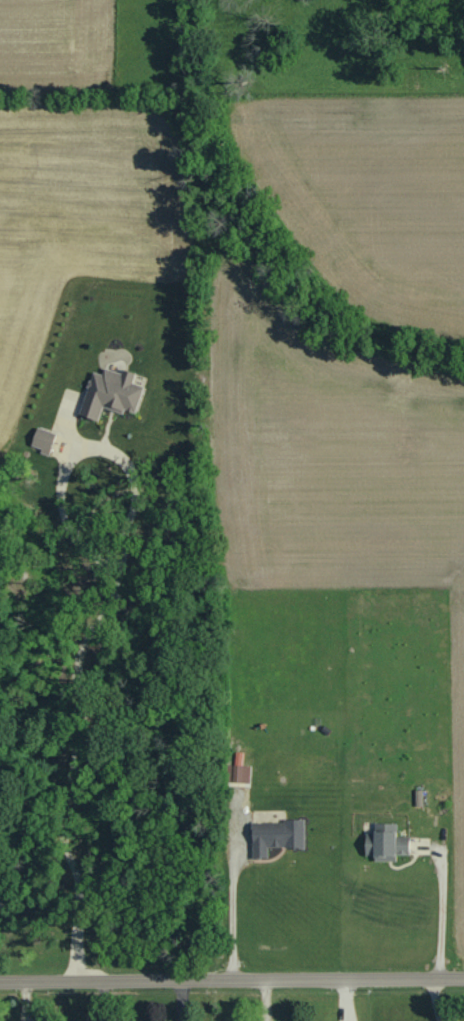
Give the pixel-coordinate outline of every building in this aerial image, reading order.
[(80,414),(99,421),(104,407),(125,414),(126,410),(137,413),(146,387),(135,383),(138,374),(124,369),(122,374),(106,368),(103,375),(94,372),(80,414)] [(33,449),(52,453),(57,432),(38,428),(33,449)] [(254,823),(255,859),(270,859),(269,848),(307,847),(306,821),(254,823)] [(399,825),(377,824),(377,839),(368,838),(367,857),(376,857),(376,861),(398,862),(398,855),(412,856),(412,837),(399,837),(399,825)]
